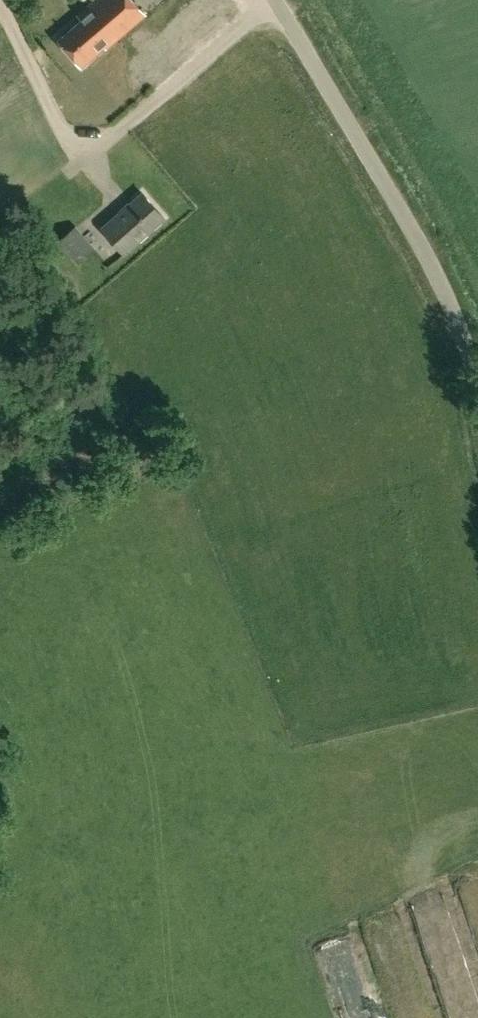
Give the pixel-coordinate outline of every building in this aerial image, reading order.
[(134,0),(96,0),(79,14),(83,20),(60,39),(82,66),(106,46),(107,48),(146,15),(134,0)] [(123,253),(166,217),(144,192),(102,228),(123,253)] [(80,264),(96,250),(76,227),(60,241),(80,264)] [(445,890),(435,893),(440,913),(450,910),(445,890)]
